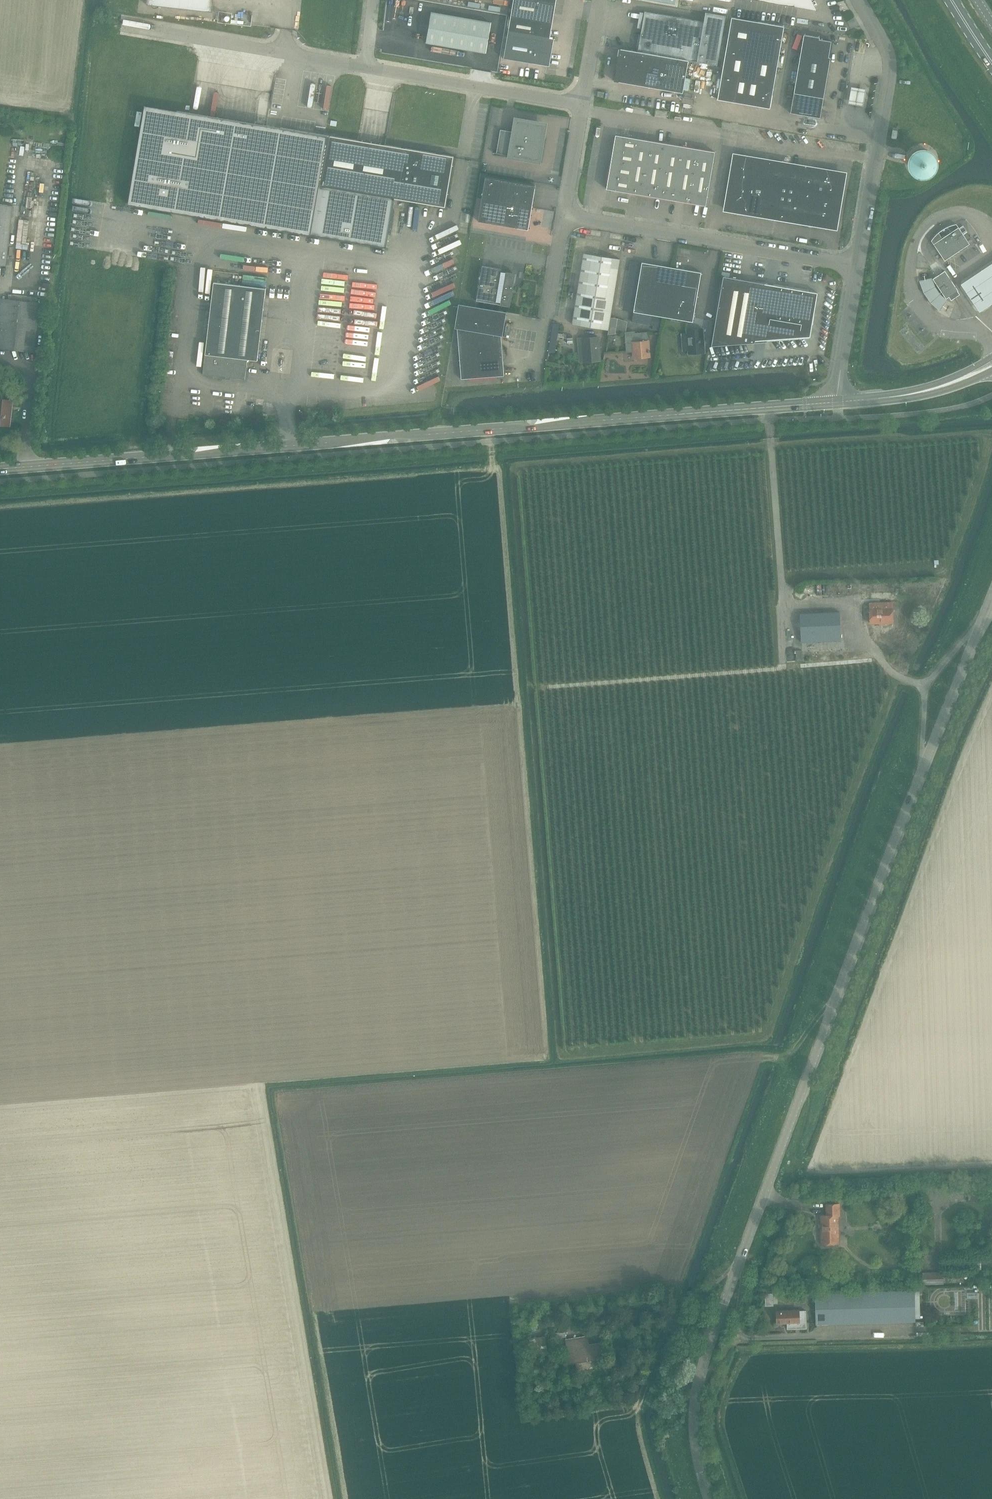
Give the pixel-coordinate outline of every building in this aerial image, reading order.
[(146,4),(212,12),(214,0),(147,0),(146,4)] [(510,17),(550,24),(553,3),(536,0),(513,0),(510,17)] [(812,10),(807,0),(754,0),(812,10)] [(688,60),(717,65),(725,16),(705,12),(704,22),(644,12),(640,35),(638,35),(636,51),(638,51),(688,60)] [(431,13),(426,43),(485,54),(491,24),(431,13)] [(510,17),(507,38),(550,45),(551,41),(547,40),(550,24),(510,17)] [(731,17),(726,47),(743,50),(752,52),(779,57),(784,26),(731,17)] [(819,37),(803,35),(790,112),(820,117),(830,57),(828,57),(831,41),(819,39),(819,37)] [(550,45),(507,38),(503,58),(532,63),(533,61),(547,63),(550,45)] [(717,99),(743,104),(752,52),(743,50),(726,47),(717,99)] [(619,49),(614,81),(683,93),(688,60),(638,51),(637,52),(619,49)] [(752,52),(743,104),(770,108),(779,57),(752,52)] [(703,88),(714,90),(716,73),(705,72),(703,88)] [(866,89),(851,87),(849,104),(864,106),(866,89)] [(145,105),(129,205),(311,234),(386,247),(394,198),(445,207),(453,157),(453,156),(385,145),(384,145),(358,140),(357,140),(328,135),(328,136),(187,112),(145,105)] [(537,160),(537,163),(538,163),(542,135),(542,132),(542,129),(540,126),(537,124),(534,123),(516,120),(514,132),(500,129),(496,152),(494,152),(494,153),(537,160)] [(613,149),(633,152),(635,138),(615,135),(613,149)] [(631,161),(647,163),(651,141),(635,138),(633,152),(631,161)] [(647,163),(663,166),(667,144),(651,141),(647,163)] [(663,166),(679,169),(683,146),(667,144),(663,166)] [(679,169),(695,171),(698,149),(683,146),(679,169)] [(631,165),(631,161),(633,152),(613,149),(611,162),(631,165)] [(698,149),(695,171),(711,174),(715,152),(698,149)] [(910,163),(911,166),(912,168),(914,170),(916,171),(919,172),(921,172),(924,172),(927,171),(929,170),(931,168),(932,166),(933,163),(933,161),(933,158),(932,156),(931,153),(929,151),(927,150),(924,149),(922,149),(919,149),(917,150),(914,151),(912,153),(911,155),(910,158),(910,160),(910,163)] [(752,165),(753,158),(734,155),(733,164),(749,167),(752,165)] [(764,182),(768,161),(753,158),(752,165),(749,167),(733,164),(730,182),(764,188),(764,182)] [(626,192),(642,195),(647,163),(631,161),(631,165),(628,179),(626,192)] [(768,161),(764,182),(780,185),(784,163),(768,161)] [(611,162),(608,175),(628,179),(631,165),(611,162)] [(642,195),(658,198),(663,166),(647,163),(642,195)] [(799,166),(784,163),(780,185),(796,188),(799,166)] [(658,198),(674,200),(679,169),(663,166),(658,198)] [(814,168),(799,166),(796,188),(811,190),(814,168)] [(674,200),(689,203),(695,171),(679,169),(674,200)] [(695,171),(689,203),(705,206),(711,174),(695,171)] [(841,176),(814,171),(811,190),(838,195),(841,176)] [(606,189),(626,192),(628,179),(608,175),(606,189)] [(485,177),(482,199),(531,207),(535,185),(485,177)] [(759,215),(764,188),(730,182),(726,200),(743,203),(745,206),(744,213),(759,215)] [(780,185),(764,182),(764,188),(759,215),(774,218),(780,185)] [(774,218),(790,220),(791,217),(796,188),(780,185),(774,218)] [(806,220),(811,190),(796,188),(791,217),(806,220)] [(811,190),(806,220),(833,224),(838,195),(811,190)] [(482,199),(478,221),(528,229),(531,207),(482,199)] [(726,200),(725,209),(744,213),(745,206),(743,203),(726,200)] [(5,265),(12,206),(3,205),(0,205),(0,265),(5,265)] [(20,213),(19,242),(33,243),(35,213),(20,213)] [(931,241),(944,261),(969,244),(956,224),(950,226),(944,228),(939,232),(935,236),(931,241)] [(572,324),(608,330),(610,318),(620,259),(583,253),(572,324)] [(653,315),(663,317),(671,267),(642,262),(633,312),(653,315)] [(962,283),(980,310),(991,302),(991,263),(962,283)] [(671,267),(663,317),(693,322),(701,272),(671,267)] [(481,268),(476,301),(510,307),(513,284),(515,273),(512,273),(501,271),(481,268)] [(936,277),(932,279),(946,299),(953,294),(958,291),(944,271),(940,274),(936,277)] [(723,276),(711,346),(755,342),(755,340),(810,336),(817,292),(723,276)] [(946,299),(933,281),(932,280),(932,279),(920,282),(923,294),(930,304),(939,312),(946,299)] [(224,379),(230,379),(230,378),(244,379),(247,359),(257,360),(265,289),(213,283),(202,374),(225,377),(224,379)] [(34,352),(39,303),(0,298),(0,348),(34,352)] [(504,376),(501,336),(502,336),(505,320),(486,317),(487,309),(458,304),(455,327),(457,329),(461,379),(504,376)] [(653,315),(651,323),(661,325),(663,317),(653,315)] [(608,330),(607,336),(614,335),(617,320),(610,318),(608,330)] [(549,352),(555,353),(560,324),(553,323),(549,352)] [(687,330),(688,354),(705,352),(703,329),(687,330)] [(625,333),(627,352),(633,351),(634,358),(649,356),(648,341),(647,341),(646,333),(634,334),(634,332),(625,333)] [(582,338),(584,362),(600,360),(598,337),(582,338)] [(9,426),(12,400),(0,399),(0,425),(9,426)] [(880,590),(867,590),(867,602),(872,602),(873,623),(892,622),(900,622),(899,600),(880,601),(880,590)] [(799,613),(800,622),(839,621),(839,612),(799,613)] [(839,621),(800,622),(800,642),(840,640),(839,621)] [(978,1192),(968,1193),(968,1201),(978,1200),(978,1192)] [(836,1215),(839,1215),(839,1203),(826,1204),(826,1215),(821,1215),(821,1243),(838,1243),(838,1226),(836,1226),(836,1215)] [(976,1263),(987,1264),(987,1250),(977,1250),(976,1263)] [(922,1284),(944,1284),(943,1272),(922,1272),(922,1284)] [(815,1324),(915,1321),(914,1290),(814,1293),(815,1324)] [(787,1307),(772,1307),(773,1321),(776,1320),(776,1322),(799,1321),(798,1310),(787,1310),(787,1307)] [(536,1313),(528,1316),(531,1324),(538,1322),(536,1313)] [(591,1366),(589,1358),(604,1356),(601,1342),(588,1344),(586,1335),(565,1338),(569,1361),(575,1360),(577,1369),(591,1366)] [(530,1338),(532,1355),(547,1353),(545,1336),(530,1338)]
